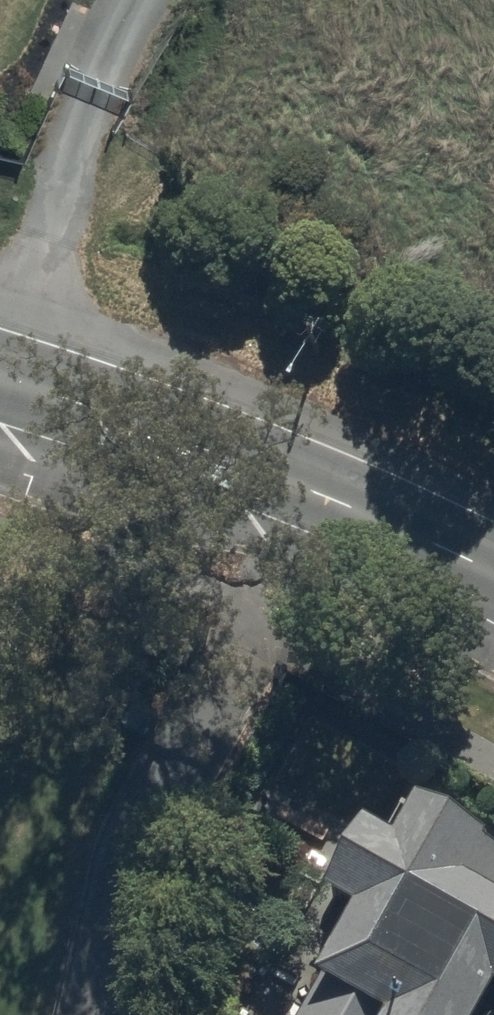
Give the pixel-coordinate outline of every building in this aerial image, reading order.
[(366,835),(331,898),(360,914),(304,1014),(493,1014),(493,859),(481,851),(484,846),(418,810),(395,851),(366,835)]
